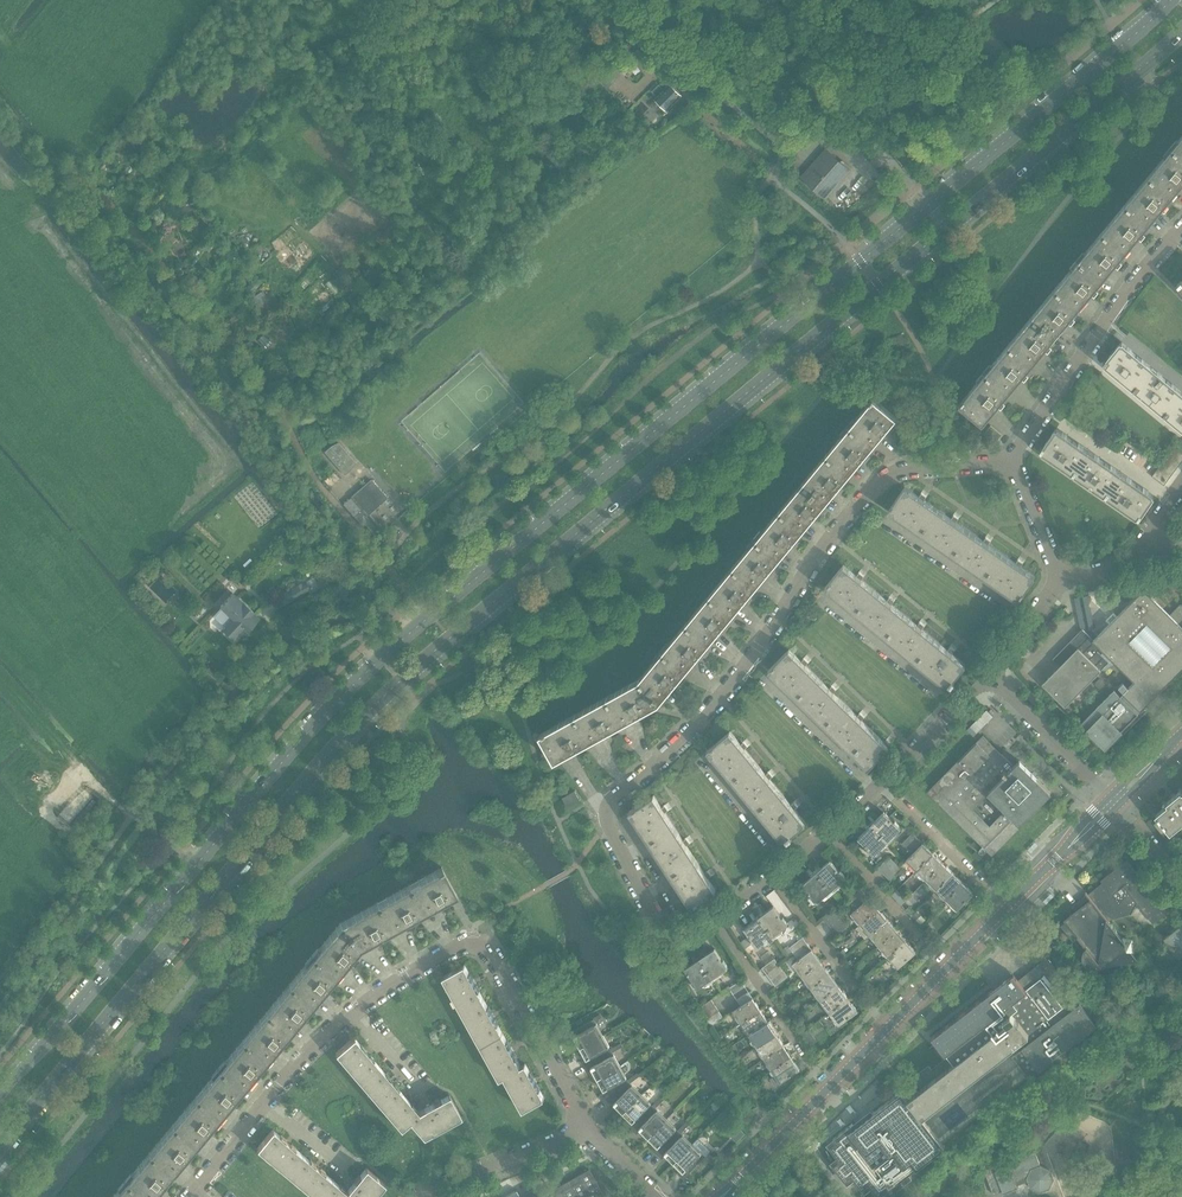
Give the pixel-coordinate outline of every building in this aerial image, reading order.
[(651,61),(638,49),(631,57),(644,69),(651,61)] [(605,68),(595,79),(606,89),(616,78),(605,68)] [(667,110),(682,95),(670,83),(664,89),(659,84),(652,91),(657,96),(655,98),(667,110)] [(1173,147),(1181,155),(1181,136),(1173,147)] [(1173,147),(1149,175),(1173,195),(1181,184),(1181,155),(1173,147)] [(827,198),(850,171),(826,149),(802,176),(827,198)] [(1164,206),(1173,195),(1149,175),(1125,204),(1149,223),(1160,210),(1163,212),(1167,208),(1164,206)] [(1141,234),(1149,223),(1125,204),(1102,232),(1126,251),(1137,238),(1140,240),(1143,236),(1141,234)] [(1117,262),(1126,251),(1102,232),(1079,260),(1103,279),(1114,266),(1117,268),(1120,264),(1117,262)] [(229,251),(223,257),(228,261),(234,255),(229,251)] [(1094,290),(1103,279),(1079,260),(1057,287),(1080,306),(1090,294),(1093,297),(1097,292),(1094,290)] [(1070,318),(1080,306),(1057,287),(1032,317),(1055,336),(1067,322),(1070,325),(1073,320),(1070,318)] [(1047,346),(1055,336),(1032,317),(1009,344),(1032,364),(1044,350),(1046,353),(1050,348),(1047,346)] [(1152,368),(1121,342),(1104,363),(1117,374),(1116,375),(1121,379),(1122,378),(1135,389),(1152,368)] [(1024,374),(1032,364),(1009,344),(985,373),(1009,392),(1020,378),(1023,381),(1027,376),(1024,374)] [(1181,393),(1152,368),(1135,389),(1147,399),(1146,400),(1151,404),(1152,403),(1165,414),(1181,393)] [(1000,402),(1009,392),(985,373),(962,401),(985,421),(997,407),(1000,409),(1003,405),(1000,402)] [(1181,393),(1165,414),(1177,424),(1176,425),(1181,429),(1181,428),(1181,393)] [(888,427),(897,417),(873,397),(850,425),(873,445),(885,432),(887,434),(891,430),(888,427)] [(865,455),(873,445),(850,425),(827,453),(850,473),(861,460),(864,462),(868,458),(865,455)] [(1002,435),(991,425),(990,426),(991,426),(985,433),(984,433),(995,443),(996,442),(995,442),(1001,435),(1002,435)] [(1089,451),(1056,429),(1041,451),(1054,460),(1054,461),(1059,465),(1060,464),(1073,473),(1089,451)] [(1177,442),(1173,448),(1181,455),(1181,446),(1177,442)] [(355,462),(339,443),(333,448),(331,446),(324,452),(345,475),(351,469),(349,467),(355,462)] [(1173,448),(1169,453),(1181,463),(1181,461),(1181,455),(1173,448)] [(1121,474),(1089,451),(1073,473),(1087,482),(1086,483),(1091,487),(1092,486),(1106,496),(1121,474)] [(841,483),(850,473),(827,453),(803,482),(827,501),(838,488),(841,490),(844,486),(841,483)] [(1181,463),(1169,453),(1164,459),(1177,468),(1181,463)] [(1177,468),(1164,459),(1160,464),(1173,474),(1177,468)] [(1173,474),(1160,464),(1156,470),(1169,479),(1173,474)] [(1169,479),(1156,470),(1152,476),(1164,485),(1169,479)] [(1138,518),(1153,496),(1121,474),(1106,496),(1119,505),(1118,506),(1124,509),(1124,508),(1138,518)] [(369,514),(387,498),(371,480),(343,504),(363,526),(365,524),(375,536),(383,530),(369,514)] [(818,512),(827,501),(803,482),(780,510),(803,529),(815,516),(817,518),(821,514),(818,512)] [(938,510),(924,500),(925,498),(921,495),(919,497),(905,487),(888,511),(889,512),(891,509),(923,531),(938,510)] [(795,540),(803,529),(780,510),(756,538),(780,558),(791,544),(794,546),(796,544),(797,542),(795,540)] [(970,531),(957,523),(956,522),(958,520),(953,517),(951,519),(938,510),(923,531),(955,553),(970,531)] [(282,530),(277,525),(273,529),(278,534),(282,530)] [(1002,554),(989,545),(988,544),(990,542),(985,539),(984,541),(970,531),(955,553),(987,575),(998,558),(1002,554)] [(771,568),(780,558),(756,538),(733,567),(756,586),(768,572),(770,575),(774,570),(771,568)] [(294,562),(295,561),(296,559),(296,558),(295,556),(295,555),(293,553),(292,553),(290,553),(289,553),(287,554),(286,555),(286,557),(286,559),(286,560),(287,562),(289,562),(290,563),(292,563),(294,562)] [(1035,576),(1021,567),(1021,566),(1022,564),(1017,561),(1016,563),(1002,554),(998,558),(987,575),(1019,597),(1017,600),(1018,600),(1035,576)] [(875,591),(862,580),(861,580),(863,577),(858,574),(857,576),(843,565),(825,588),(827,586),(858,611),(875,591)] [(748,596),(756,586),(733,567),(709,594),(733,614),(744,600),(747,603),(751,598),(748,596)] [(297,596),(302,594),(298,586),(293,589),(292,588),(279,596),(284,605),(297,597),(297,596)] [(1181,669),(1181,605),(1179,605),(1168,617),(1152,602),(1154,599),(1144,589),(1093,640),(1082,629),(1053,659),(1061,667),(1055,672),(1054,671),(1054,672),(1055,672),(1049,678),(1049,677),(1048,678),(1049,678),(1044,684),(1043,683),(1042,684),(1065,706),(1066,706),(1065,705),(1070,699),(1071,700),(1071,699),(1076,693),(1077,694),(1076,693),(1082,688),(1083,688),(1082,687),(1088,682),(1089,682),(1088,681),(1093,676),(1094,676),(1095,676),(1094,675),(1099,670),(1100,671),(1101,670),(1116,655),(1120,659),(1123,662),(1122,663),(1132,670),(1078,723),(1104,750),(1156,696),(1181,669)] [(905,615),(892,605),(891,604),(893,602),(889,599),(887,601),(875,591),(858,611),(889,636),(905,615)] [(725,624),(733,614),(709,594),(686,623),(709,642),(721,628),(724,631),(727,626),(725,624)] [(252,620),(256,616),(253,612),(245,604),(245,605),(236,596),(232,601),(229,598),(219,608),(231,619),(233,617),(233,618),(223,629),(235,640),(246,629),(247,630),(248,629),(251,629),(254,626),(254,623),(255,622),(252,620)] [(935,640),(922,629),(923,627),(919,623),(917,625),(905,615),(889,636),(919,660),(935,640)] [(701,652),(709,642),(686,623),(663,651),(686,670),(698,656),(700,659),(702,657),(704,654),(701,652)] [(965,665),(953,654),(952,654),(954,652),(949,648),(948,650),(935,640),(919,660),(948,684),(946,687),(947,687),(950,684),(952,685),(955,681),(954,679),(965,665)] [(818,678),(805,665),(807,664),(803,659),(801,661),(789,649),(768,670),(769,671),(771,669),(800,696),(818,678)] [(678,680),(686,670),(663,651),(639,679),(659,703),(672,687),(674,685),(677,687),(681,683),(678,680)] [(219,677),(209,669),(204,674),(215,683),(219,677)] [(845,704),(834,693),(833,693),(835,691),(831,687),(829,689),(818,678),(800,696),(827,723),(845,704)] [(659,703),(639,679),(607,697),(622,723),(638,715),(639,718),(644,715),(643,712),(659,703)] [(622,723),(607,697),(575,715),(590,741),(606,732),(608,736),(612,733),(611,730),(622,723)] [(874,732),(861,720),(863,718),(859,714),(857,716),(845,704),(827,723),(856,751),(874,732)] [(986,711),(970,727),(977,734),(978,732),(993,717),(987,710),(986,711)] [(590,741),(575,715),(543,732),(558,759),(574,750),(576,753),(580,751),(579,747),(590,741)] [(747,747),(745,745),(743,743),(741,745),(730,731),(707,750),(708,751),(710,749),(735,778),(755,762),(744,749),(747,747)] [(868,768),(889,747),(888,746),(890,745),(886,741),(884,742),(874,732),(856,751),(870,765),(868,767),(868,768)] [(1019,760),(1013,766),(983,736),(928,792),(992,854),(1043,802),(1047,799),(1045,797),(1051,791),(1019,760)] [(769,779),(771,777),(768,773),(766,775),(755,762),(735,778),(760,809),(780,792),(769,779)] [(580,800),(575,791),(562,798),(568,807),(580,800)] [(1181,822),(1181,793),(1180,791),(1166,803),(1168,805),(1156,814),(1160,819),(1169,831),(1170,832),(1181,822)] [(794,809),(796,808),(793,803),(791,805),(780,792),(760,809),(785,838),(782,841),(783,841),(787,838),(788,840),(792,836),(791,834),(806,823),(794,809)] [(667,811),(665,809),(664,806),(662,808),(654,795),(629,811),(629,812),(632,810),(652,841),(674,827),(665,813),(667,811)] [(901,828),(884,811),(871,824),(890,843),(891,842),(890,839),(901,828)] [(1169,831),(1160,819),(1154,824),(1163,836),(1169,831)] [(890,843),(871,824),(858,838),(875,854),(886,842),(889,844),(890,843)] [(688,844),(687,841),(685,839),(683,841),(674,827),(652,841),(673,873),(695,859),(686,845),(688,844)] [(907,848),(918,838),(912,833),(902,843),(907,848)] [(916,870),(933,853),(918,838),(907,848),(912,853),(906,859),(909,863),(908,864),(909,866),(911,864),(916,870)] [(927,880),(943,863),(933,853),(916,870),(919,873),(918,874),(919,876),(921,874),(927,880)] [(883,873),(894,861),(889,856),(878,868),(883,873)] [(707,872),(705,873),(695,859),(673,873),(694,904),(691,906),(691,907),(716,891),(708,878),(710,877),(707,872)] [(1108,919),(1131,913),(1130,914),(1131,914),(1137,903),(1153,923),(1168,912),(1127,859),(1101,880),(1103,883),(1088,894),(1086,891),(1085,892),(1087,895),(1072,906),(1077,912),(1061,925),(1073,941),(1077,937),(1085,948),(1083,950),(1082,953),(1082,957),(1082,959),(1083,962),(1085,965),(1088,967),(1091,968),(1094,968),(1138,958),(1137,957),(1136,957),(1135,954),(1133,939),(1122,938),(1110,922),(1108,919)] [(845,878),(830,860),(816,872),(831,890),(845,878)] [(888,878),(899,866),(894,861),(883,873),(888,878)] [(937,890),(953,873),(943,863),(927,880),(930,883),(928,884),(930,886),(931,884),(937,890)] [(890,880),(901,868),(899,866),(888,878),(890,880)] [(444,900),(456,894),(441,867),(409,885),(424,911),(440,903),(441,906),(446,903),(444,900)] [(831,890),(816,872),(802,884),(817,902),(831,890)] [(947,900),(963,883),(953,873),(937,890),(940,893),(938,894),(940,896),(941,894),(947,900)] [(957,910),(974,893),(963,883),(947,900),(950,903),(948,904),(950,906),(951,904),(957,910)] [(412,918),(424,911),(409,885),(377,903),(391,930),(408,921),(409,924),(414,921),(412,918)] [(859,887),(849,896),(853,902),(864,892),(859,887)] [(860,924),(878,909),(864,892),(853,902),(858,907),(851,913),(854,917),(853,918),(854,919),(855,918),(860,924)] [(903,897),(899,893),(895,896),(900,901),(903,897)] [(391,930),(377,903),(340,923),(360,947),(376,938),(377,941),(382,939),(380,936),(391,930)] [(788,925),(773,906),(759,917),(773,936),(788,925)] [(909,906),(905,910),(911,915),(915,911),(909,906)] [(828,923),(839,914),(834,909),(823,918),(828,923)] [(870,935),(888,920),(878,909),(860,924),(863,928),(862,929),(863,930),(865,929),(870,935)] [(833,929),(844,919),(839,914),(828,923),(833,929)] [(773,936),(759,917),(744,928),(758,947),(773,936)] [(838,934),(848,925),(844,919),(833,929),(838,934)] [(879,946),(897,930),(888,920),(870,935),(873,938),(871,939),(873,941),(874,940),(879,946)] [(354,959),(351,957),(360,947),(340,923),(313,956),(336,975),(348,961),(351,964),(354,959)] [(1163,938),(1178,958),(1181,955),(1181,923),(1163,938)] [(934,930),(930,926),(925,930),(930,934),(934,930)] [(889,957),(906,941),(897,930),(879,946),(882,949),(881,950),(882,952),(883,951),(889,957)] [(747,937),(740,942),(745,948),(752,943),(747,937)] [(794,953),(807,943),(803,937),(789,947),(794,953)] [(834,938),(830,942),(834,946),(838,942),(834,938)] [(898,968),(916,952),(906,941),(889,957),(891,960),(890,961),(891,963),(893,962),(898,968)] [(802,976),(821,962),(807,943),(794,953),(798,959),(793,963),(796,967),(794,969),(795,970),(797,969),(802,976)] [(794,953),(789,947),(788,946),(783,949),(789,956),(794,953)] [(728,968),(715,948),(700,958),(712,978),(728,968)] [(336,975),(313,956),(290,984),(313,1003),(325,990),(327,992),(329,990),(331,988),(328,985),(336,975)] [(1066,982),(1058,971),(1060,970),(1060,969),(1056,972),(1054,970),(1056,969),(1047,957),(1033,969),(1035,971),(1050,991),(1051,991),(1057,986),(1059,987),(1066,982)] [(712,978),(700,958),(684,968),(697,988),(712,978)] [(766,973),(779,965),(774,959),(762,968),(766,973)] [(855,965),(851,959),(847,963),(851,968),(855,965)] [(811,988),(830,974),(821,962),(802,976),(804,979),(803,980),(804,982),(806,981),(811,988)] [(484,999),(473,980),(465,965),(443,976),(462,1011),(484,999)] [(771,979),(783,970),(779,965),(766,973),(771,979)] [(775,986),(788,977),(783,970),(771,979),(775,986)] [(909,1086),(903,1091),(923,1116),(937,1105),(943,1100),(951,1094),(964,1084),(972,1078),(992,1062),(1000,1056),(1020,1040),(1025,1046),(1021,1049),(1039,1071),(1067,1049),(1078,1040),(1078,1041),(1097,1026),(1094,1023),(1087,1013),(1080,1004),(1068,1013),(1051,991),(1050,991),(1035,971),(1034,971),(1020,982),(1013,973),(993,989),(932,1037),(945,1054),(947,1053),(948,1056),(945,1058),(942,1060),(931,1069),(928,1065),(913,1077),(916,1081),(909,1086)] [(820,1000),(839,986),(830,974),(811,988),(814,991),(812,993),(814,995),(815,994),(820,1000)] [(733,994),(745,986),(741,980),(729,988),(733,994)] [(307,1016),(305,1013),(313,1003),(290,984),(266,1012),(290,1032),(301,1018),(304,1020),(307,1016)] [(830,1013),(849,999),(839,986),(820,1000),(823,1004),(821,1005),(823,1007),(824,1006),(830,1013)] [(741,1023),(761,1010),(749,992),(737,999),(741,1006),(733,1011),(741,1023)] [(502,1033),(492,1013),(484,999),(462,1011),(481,1044),(502,1033)] [(702,1013),(715,1005),(711,999),(698,1008),(702,1013)] [(839,1025),(858,1011),(849,999),(830,1013),(832,1016),(830,1017),(832,1019),(833,1018),(839,1025)] [(707,1019),(719,1011),(715,1005),(702,1013),(707,1019)] [(749,1035),(769,1022),(761,1010),(741,1023),(743,1026),(742,1027),(743,1029),(745,1028),(749,1035)] [(711,1025),(723,1017),(719,1011),(707,1019),(711,1025)] [(284,1044),(281,1041),(290,1032),(266,1012),(243,1040),(266,1060),(278,1046),(281,1048),(284,1044)] [(603,1035),(595,1021),(601,1017),(599,1014),(593,1017),(594,1019),(569,1033),(572,1039),(575,1037),(580,1047),(603,1035)] [(756,1046),(776,1034),(769,1022),(749,1035),(751,1038),(750,1039),(751,1041),(752,1040),(756,1046)] [(521,1066),(511,1047),(502,1033),(481,1044),(500,1079),(505,1076),(504,1075),(521,1066)] [(764,1058),(784,1046),(776,1034),(756,1046),(759,1050),(757,1051),(759,1053),(760,1052),(764,1058)] [(613,1052),(618,1049),(616,1046),(611,1049),(603,1035),(580,1047),(586,1057),(583,1059),(586,1064),(612,1050),(613,1052)] [(379,1067),(367,1052),(354,1037),(335,1053),(361,1082),(379,1067)] [(261,1072),(258,1070),(266,1060),(243,1040),(219,1068),(243,1088),(254,1074),(257,1076),(261,1072)] [(772,1070),(792,1058),(784,1046),(764,1058),(766,1062),(765,1063),(766,1065),(768,1064),(772,1070)] [(620,1066),(613,1052),(612,1050),(586,1064),(589,1070),(592,1068),(598,1078),(620,1066)] [(780,1082),(800,1070),(792,1058),(772,1070),(774,1074),(773,1075),(774,1077),(776,1076),(780,1082)] [(544,1098),(534,1078),(525,1063),(521,1066),(504,1075),(505,1076),(523,1110),(544,1098)] [(606,1099),(629,1081),(630,1082),(635,1079),(633,1076),(628,1080),(620,1066),(598,1078),(603,1088),(603,1089),(604,1089),(606,1091),(602,1094),(606,1099)] [(386,1112),(404,1096),(379,1067),(361,1082),(386,1112)] [(237,1100),(235,1098),(243,1088),(219,1068),(196,1096),(219,1116),(231,1102),(234,1104),(237,1100)] [(623,1112),(642,1094),(630,1082),(629,1081),(606,1099),(609,1104),(613,1101),(615,1103),(614,1104),(615,1104),(623,1112)] [(832,1140),(825,1146),(836,1159),(829,1164),(839,1178),(846,1173),(857,1186),(863,1181),(874,1194),(880,1189),(885,1195),(901,1182),(896,1177),(942,1141),(923,1116),(903,1091),(902,1089),(900,1087),(848,1128),(845,1125),(829,1137),(832,1140)] [(634,1127),(655,1106),(655,1107),(660,1103),(657,1101),(653,1105),(642,1094),(623,1112),(632,1120),(630,1122),(634,1127)] [(423,1137),(461,1116),(449,1095),(418,1112),(404,1096),(386,1112),(401,1129),(410,1121),(423,1137)] [(214,1128),(211,1126),(219,1116),(196,1096),(173,1124),(196,1144),(208,1130),(210,1132),(214,1128)] [(667,1119),(655,1107),(655,1106),(634,1127),(638,1131),(640,1129),(649,1137),(667,1119)] [(659,1152),(680,1131),(681,1132),(685,1128),(682,1126),(678,1130),(667,1119),(649,1137),(657,1145),(655,1147),(659,1152)] [(191,1156),(188,1154),(196,1144),(173,1124),(149,1153),(173,1172),(184,1158),(187,1161),(191,1156)] [(303,1155),(291,1145),(272,1130),(257,1148),(287,1173),(303,1155)] [(674,1162),(692,1144),(681,1132),(680,1131),(659,1152),(664,1156),(666,1154),(674,1162)] [(691,1171),(705,1157),(710,1161),(714,1157),(709,1152),(705,1156),(692,1144),(674,1162),(682,1170),(680,1172),(685,1177),(691,1171)] [(997,1165),(984,1170),(993,1194),(1003,1191),(1003,1193),(1003,1194),(1018,1188),(1018,1187),(1017,1185),(1028,1181),(1031,1188),(1040,1192),(1049,1188),(1053,1179),(1050,1170),(1040,1166),(1035,1150),(997,1165)] [(164,1182),(173,1172),(149,1153),(126,1181),(145,1196),(152,1196),(161,1186),(164,1189),(167,1184),(164,1182)] [(321,1169),(303,1155),(287,1173),(316,1196),(317,1196),(332,1179),(321,1169)] [(374,1196),(385,1183),(366,1168),(347,1191),(332,1179),(317,1196),(374,1196)] [(589,1169),(539,1196),(605,1196),(589,1169)] [(920,1170),(907,1181),(911,1186),(924,1176),(920,1170)] [(126,1181),(112,1196),(145,1196),(126,1181)]
